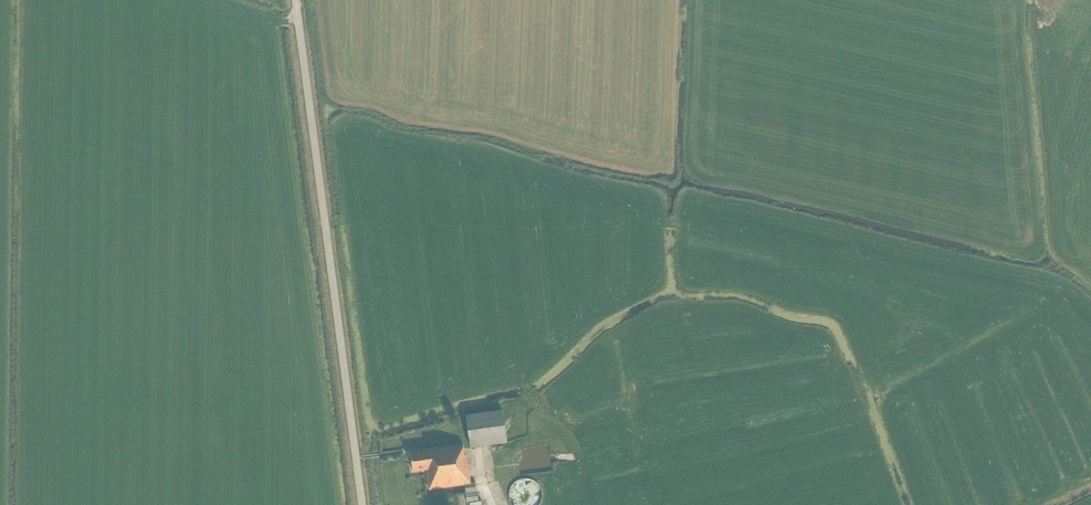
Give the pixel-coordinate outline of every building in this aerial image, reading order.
[(470,448),(507,444),(503,411),(466,416),(470,448)] [(466,494),(467,503),(478,501),(477,493),(475,483),(471,483),(467,456),(465,456),(463,445),(424,450),(424,452),(411,454),(413,472),(427,470),(430,490),(464,485),(466,494)] [(540,504),(541,502),(542,498),(542,495),(542,492),(541,489),(540,487),(538,484),(536,482),(533,480),(530,480),(528,479),(525,479),(522,480),(517,481),(515,483),(513,484),(512,486),(510,489),(510,491),(509,493),(509,496),(509,499),(510,502),(511,504),(512,504),(540,504)]
